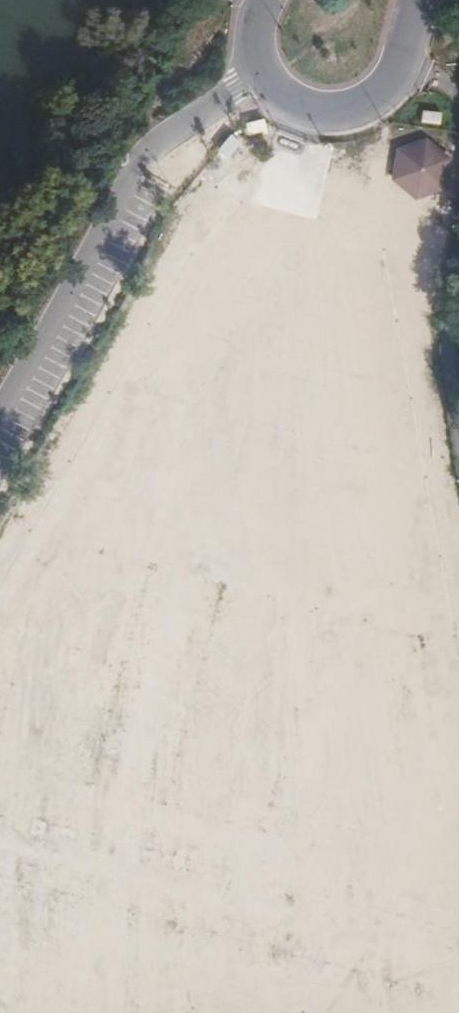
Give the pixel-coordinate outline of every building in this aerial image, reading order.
[(427,135),(403,143),(398,172),(418,189),(444,179),(448,153),(427,135)] [(424,454),(458,665),(458,534),(445,450),(424,454)] [(250,505),(310,521),(321,481),(262,465),(250,505)] [(338,488),(332,530),(364,535),(370,492),(338,488)] [(215,520),(206,561),(403,606),(413,565),(215,520)] [(115,787),(146,653),(152,654),(172,569),(38,538),(33,560),(41,562),(35,587),(11,582),(0,629),(0,760),(115,787)] [(159,807),(367,857),(415,655),(427,658),(434,630),(403,622),(402,628),(257,593),(256,595),(196,581),(146,792),(162,795),(159,807)] [(95,853),(105,813),(59,802),(54,824),(40,821),(45,797),(0,786),(0,830),(95,853)] [(121,871),(429,943),(439,899),(131,827),(121,871)] [(401,876),(426,882),(432,857),(407,851),(401,876)] [(79,917),(89,874),(0,852),(0,899),(79,917)] [(422,961),(115,889),(104,934),(412,1006),(422,961)] [(207,1001),(85,994),(84,1012),(207,1012),(207,1001)] [(52,997),(19,1004),(21,1012),(55,1012),(52,997)]
